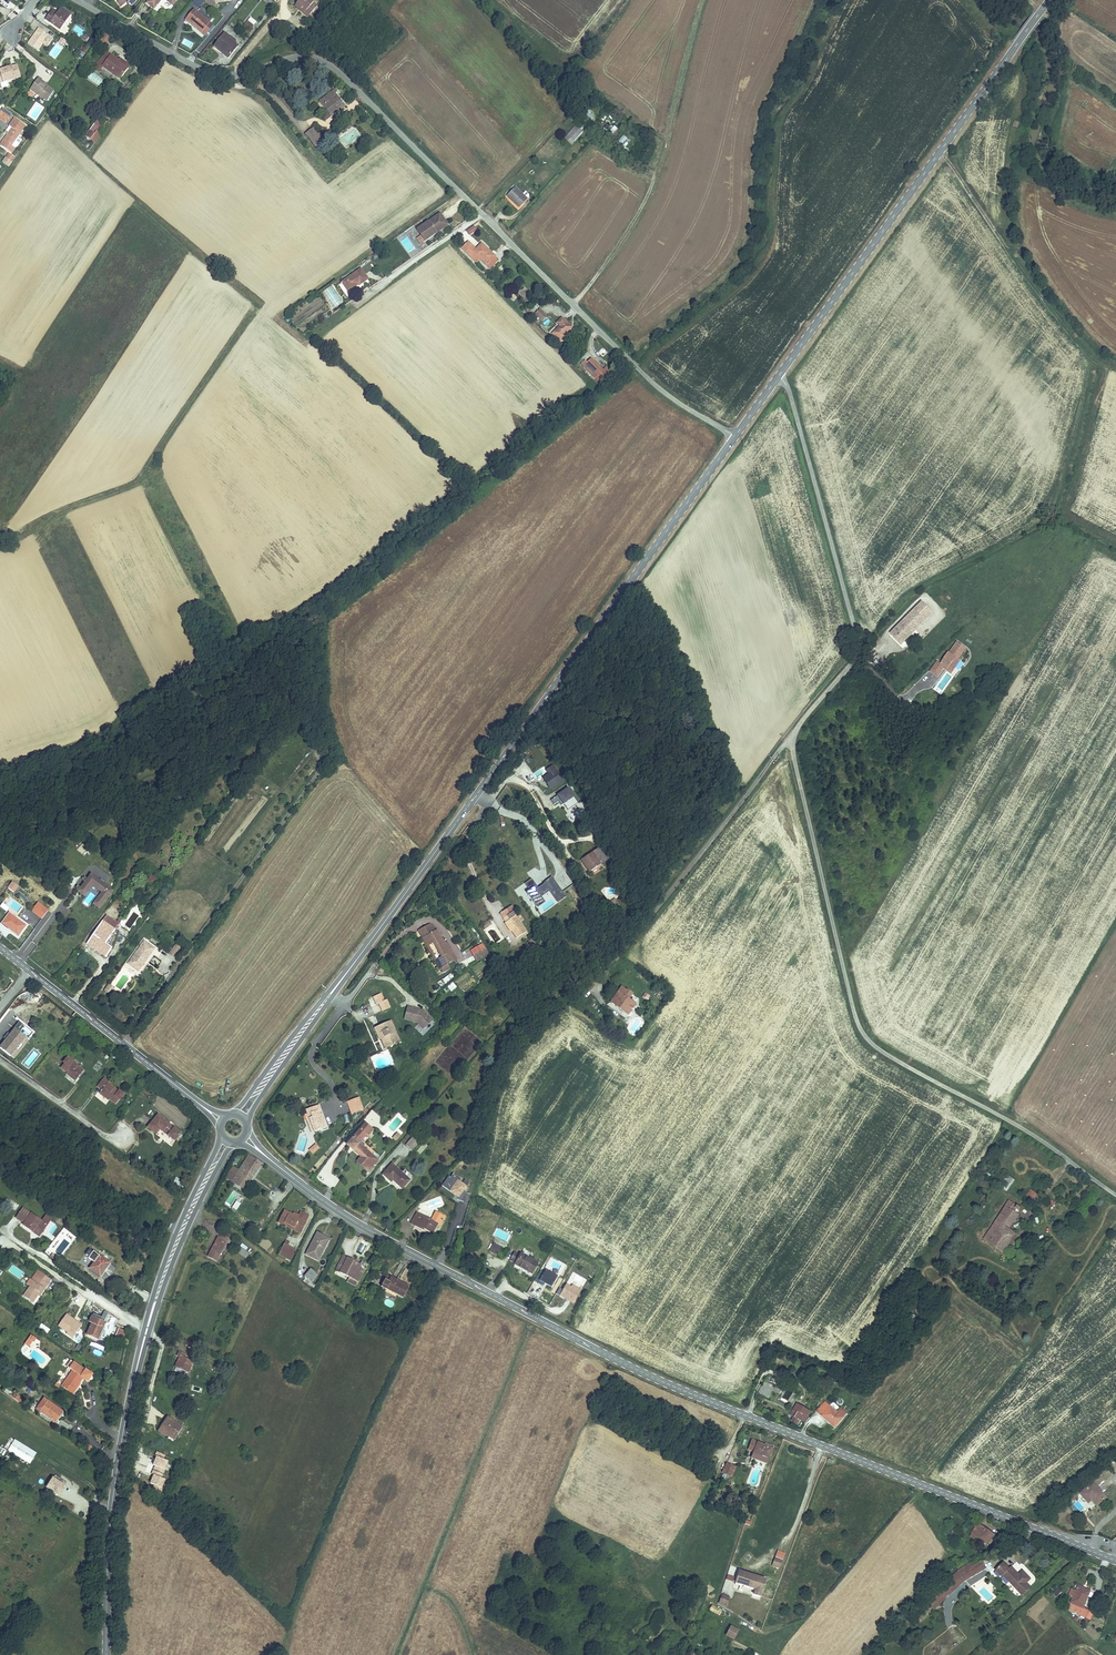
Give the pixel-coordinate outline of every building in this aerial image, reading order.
[(108,1),(114,9),(117,7),(123,3),(121,0),(108,0),(108,1)] [(146,9),(153,14),(162,2),(170,8),(176,0),(153,0),(146,9)] [(229,2),(230,3),(233,0),(213,0),(215,9),(227,8),(229,5),(228,4),(229,2)] [(299,15),(298,17),(307,24),(316,12),(301,1),(293,11),(299,15)] [(265,6),(263,10),(270,14),(272,11),(265,6)] [(120,12),(117,7),(114,9),(112,11),(115,16),(120,12)] [(182,26),(193,35),(195,33),(187,26),(197,14),(194,11),(182,26)] [(58,14),(55,18),(53,22),(55,23),(53,25),(47,21),(43,26),(58,36),(69,21),(58,14)] [(195,33),(193,35),(198,39),(210,24),(197,14),(187,26),(195,33)] [(55,18),(51,15),(47,21),(53,25),(55,23),(53,22),(55,18)] [(245,24),(251,28),(257,21),(250,16),(245,24)] [(210,24),(198,39),(202,42),(214,27),(210,24)] [(37,34),(26,49),(36,57),(47,42),(37,34)] [(63,45),(66,41),(61,37),(58,41),(63,45)] [(213,51),(228,63),(234,56),(230,53),(226,50),(227,48),(220,42),(213,51)] [(228,63),(213,51),(212,53),(226,65),(228,63)] [(115,70),(116,68),(104,59),(96,69),(100,73),(117,86),(124,77),(115,70)] [(117,66),(116,68),(115,70),(124,77),(127,73),(117,66)] [(15,68),(0,71),(0,84),(18,80),(15,68)] [(100,73),(96,69),(92,74),(97,77),(100,73)] [(36,82),(26,94),(43,107),(51,97),(43,91),(38,87),(39,86),(40,85),(36,82)] [(319,102),(328,113),(331,117),(345,107),(335,94),(337,92),(334,89),(319,102)] [(0,145),(0,153),(7,158),(11,153),(9,151),(23,131),(12,123),(5,133),(7,134),(0,145)] [(621,144),(627,138),(614,126),(609,132),(621,144)] [(322,140),(312,128),(305,134),(315,146),(322,140)] [(94,135),(91,132),(83,143),(90,148),(101,133),(98,130),(94,135)] [(580,140),(574,134),(566,142),(573,148),(580,140)] [(322,140),(315,146),(317,149),(325,143),(322,140)] [(519,200),(513,195),(504,203),(515,214),(523,205),(519,200)] [(519,200),(523,205),(527,201),(522,197),(519,200)] [(441,221),(417,235),(424,247),(437,239),(435,236),(446,229),(441,221)] [(437,239),(448,233),(446,229),(435,236),(437,239)] [(466,247),(459,253),(467,262),(471,258),(478,265),(487,275),(497,265),(487,255),(485,257),(479,251),(474,255),(466,247)] [(481,248),(479,251),(485,257),(487,255),(481,248)] [(474,269),(478,265),(471,258),(467,262),(474,269)] [(360,269),(342,282),(349,291),(355,287),(354,286),(357,284),(359,286),(367,279),(360,269)] [(538,317),(533,321),(538,327),(543,323),(538,317)] [(553,329),(558,333),(549,341),(556,350),(564,343),(561,340),(568,334),(559,324),(553,329)] [(600,378),(589,366),(581,374),(595,389),(598,386),(596,384),(601,379),(600,378)] [(922,603),(916,609),(927,620),(933,614),(922,603)] [(916,609),(891,634),(902,645),(927,620),(916,609)] [(940,663),(948,669),(957,658),(949,652),(940,663)] [(962,661),(957,658),(948,669),(953,672),(962,661)] [(563,780),(553,766),(546,770),(549,774),(543,778),(550,788),(552,788),(563,780)] [(578,803),(568,788),(551,800),(554,805),(558,802),(561,806),(563,804),(568,811),(578,803)] [(605,845),(594,852),(602,864),(613,857),(605,845)] [(594,852),(581,860),(589,872),(602,864),(594,852)] [(100,908),(113,891),(91,874),(88,879),(89,880),(80,892),(84,896),(93,885),(102,892),(93,904),(100,908)] [(149,878),(155,882),(158,878),(152,874),(149,878)] [(560,878),(566,887),(571,884),(566,875),(560,878)] [(544,882),(545,883),(551,879),(562,895),(556,899),(549,889),(548,890),(557,903),(565,897),(551,877),(544,882)] [(146,882),(152,886),(155,882),(149,878),(146,882)] [(78,891),(80,892),(89,880),(88,879),(78,891)] [(524,884),(529,891),(535,886),(536,889),(538,888),(531,879),(524,884)] [(535,886),(529,891),(531,893),(528,895),(536,907),(542,903),(540,899),(539,897),(548,890),(549,889),(556,899),(562,895),(551,879),(545,883),(538,888),(536,889),(535,886)] [(508,907),(499,913),(505,923),(504,923),(510,932),(511,931),(516,939),(526,932),(508,907)] [(0,931),(0,934),(3,936),(8,930),(21,939),(29,928),(11,915),(0,931)] [(39,915),(33,922),(41,929),(47,922),(39,915)] [(117,931),(104,922),(89,946),(108,958),(112,953),(105,948),(117,931)] [(419,931),(423,938),(433,933),(429,926),(419,931)] [(433,933),(423,938),(428,948),(434,944),(442,959),(436,963),(439,970),(440,969),(447,965),(456,961),(454,957),(446,943),(443,945),(436,931),(433,933)] [(144,943),(128,966),(141,974),(156,951),(144,943)] [(171,956),(176,960),(183,951),(178,947),(171,956)] [(483,950),(477,953),(480,959),(486,956),(483,950)] [(447,965),(440,969),(442,973),(450,969),(447,965)] [(456,982),(460,988),(473,979),(469,973),(456,982)] [(103,983),(98,989),(111,998),(115,992),(103,983)] [(621,998),(615,1006),(627,1015),(635,1004),(628,999),(633,993),(628,989),(623,985),(616,994),(621,998)] [(41,1003),(42,994),(36,992),(34,1002),(41,1003)] [(610,1002),(615,1006),(621,998),(616,994),(610,1002)] [(381,995),(373,998),(377,1006),(379,1005),(383,1012),(390,1009),(387,1001),(384,1002),(381,995)] [(423,1010),(408,1006),(403,1020),(416,1024),(424,1031),(434,1020),(423,1010)] [(19,1022),(0,1046),(0,1050),(14,1061),(30,1042),(27,1040),(33,1033),(19,1022)] [(391,1022),(374,1029),(380,1041),(381,1040),(384,1039),(388,1048),(400,1043),(391,1022)] [(63,1063),(60,1068),(65,1072),(63,1075),(71,1081),(73,1078),(77,1081),(84,1071),(78,1067),(77,1068),(72,1065),(73,1062),(66,1057),(62,1062),(63,1063)] [(113,1089),(106,1084),(99,1091),(103,1094),(109,1100),(108,1100),(114,1104),(117,1100),(119,1101),(124,1096),(118,1090),(116,1093),(112,1090),(113,1089)] [(354,1084),(351,1085),(358,1103),(361,1102),(354,1084)] [(351,1085),(342,1089),(349,1107),(358,1103),(351,1085)] [(318,1105),(306,1110),(308,1115),(306,1115),(307,1120),(310,1119),(314,1131),(326,1127),(318,1105)] [(346,1123),(353,1120),(350,1114),(343,1117),(346,1123)] [(173,1129),(156,1116),(146,1129),(154,1136),(159,1130),(167,1137),(174,1142),(180,1134),(173,1129)] [(372,1131),(365,1124),(347,1145),(361,1157),(357,1162),(368,1172),(378,1160),(359,1144),(366,1135),(367,1136),(372,1131)] [(396,1141),(401,1134),(397,1132),(392,1138),(396,1141)] [(410,1148),(411,1148),(415,1143),(418,1140),(414,1136),(406,1144),(410,1148)] [(320,1148),(316,1143),(308,1150),(312,1154),(320,1148)] [(262,1163),(250,1153),(245,1160),(239,1169),(234,1166),(226,1178),(245,1189),(262,1163)] [(240,1156),(234,1166),(239,1169),(245,1160),(240,1156)] [(410,1180),(392,1164),(382,1174),(390,1182),(392,1179),(402,1188),(410,1180)] [(460,1197),(468,1183),(450,1173),(442,1187),(460,1197)] [(1006,1191),(1014,1179),(1006,1174),(998,1185),(1006,1191)] [(245,1189),(235,1183),(232,1189),(242,1195),(245,1189)] [(1034,1191),(1027,1199),(1030,1202),(1037,1194),(1034,1191)] [(236,1211),(241,1203),(236,1200),(232,1208),(236,1211)] [(1009,1201),(1006,1206),(1014,1212),(1015,1209),(1019,1211),(1021,1207),(1017,1205),(1016,1206),(1009,1201)] [(1006,1206),(996,1220),(1008,1228),(1018,1215),(1014,1212),(1006,1206)] [(22,1225),(29,1215),(21,1210),(15,1221),(22,1225)] [(285,1211),(278,1224),(289,1229),(291,1226),(301,1231),(309,1215),(301,1211),(299,1214),(298,1217),(293,1215),(285,1211)] [(436,1213),(434,1217),(443,1221),(445,1217),(436,1213)] [(432,1221),(417,1214),(411,1224),(424,1231),(425,1230),(432,1234),(437,1224),(432,1221)] [(46,1225),(29,1217),(23,1228),(32,1233),(32,1231),(41,1236),(46,1225)] [(434,1217),(432,1221),(437,1224),(441,1226),(443,1221),(434,1217)] [(1008,1228),(996,1220),(984,1239),(1002,1253),(1016,1234),(1008,1228)] [(321,1236),(316,1234),(305,1258),(318,1263),(327,1242),(320,1238),(321,1236)] [(219,1243),(216,1241),(209,1256),(220,1261),(225,1249),(228,1250),(230,1247),(219,1241),(219,1243)] [(502,1246),(495,1242),(490,1249),(497,1253),(502,1246)] [(287,1248),(283,1246),(278,1256),(287,1260),(292,1250),(287,1248)] [(296,1252),(292,1250),(287,1260),(291,1263),(296,1252)] [(520,1255),(515,1252),(511,1260),(516,1263),(515,1264),(532,1274),(538,1263),(521,1253),(520,1255)] [(240,1253),(237,1259),(247,1264),(250,1258),(240,1253)] [(54,1255),(51,1258),(58,1264),(61,1260),(54,1255)] [(100,1257),(91,1271),(101,1277),(110,1264),(100,1257)] [(353,1262),(343,1258),(336,1272),(349,1279),(347,1283),(358,1288),(365,1272),(359,1269),(351,1266),(353,1262)] [(546,1269),(538,1284),(543,1287),(545,1283),(546,1282),(552,1286),(558,1276),(546,1269)] [(312,1272),(305,1280),(312,1286),(319,1278),(312,1272)] [(389,1278),(387,1281),(385,1287),(404,1296),(408,1287),(392,1280),(389,1278)] [(42,1298),(45,1294),(48,1288),(35,1280),(29,1289),(28,1288),(24,1293),(28,1295),(21,1305),(28,1311),(39,1296),(42,1298)] [(566,1284),(560,1295),(574,1303),(581,1290),(572,1285),(571,1287),(566,1284)] [(37,1305),(42,1298),(39,1296),(34,1303),(37,1305)] [(73,1337),(82,1323),(66,1313),(57,1327),(73,1337)] [(87,1334),(98,1340),(107,1323),(92,1316),(89,1321),(93,1323),(87,1334)] [(41,1323),(38,1327),(47,1333),(50,1329),(41,1323)] [(123,1342),(126,1330),(118,1328),(115,1339),(123,1342)] [(55,1329),(52,1333),(76,1350),(80,1344),(67,1335),(66,1337),(55,1329)] [(36,1339),(29,1349),(33,1353),(37,1347),(39,1349),(42,1344),(36,1339)] [(184,1357),(177,1354),(176,1359),(178,1360),(175,1370),(187,1374),(191,1364),(183,1361),(184,1357)] [(206,1368),(213,1371),(216,1367),(208,1363),(206,1368)] [(68,1396),(71,1394),(80,1401),(82,1398),(80,1394),(84,1389),(86,1390),(90,1385),(95,1388),(100,1380),(93,1375),(91,1376),(77,1366),(73,1373),(78,1377),(67,1391),(63,1388),(61,1391),(68,1396)] [(775,1387),(765,1382),(759,1394),(769,1399),(772,1391),(775,1387)] [(11,1396),(20,1403),(23,1400),(13,1393),(11,1396)] [(822,1417),(830,1408),(826,1403),(818,1413),(822,1417)] [(811,1412),(798,1404),(791,1415),(794,1417),(792,1421),(798,1425),(801,1421),(804,1423),(811,1412)] [(73,1419),(55,1407),(47,1418),(66,1430),(73,1419)] [(830,1408),(824,1415),(833,1423),(831,1424),(836,1428),(844,1419),(845,1418),(847,1414),(844,1411),(841,1409),(838,1413),(830,1408)] [(822,1417),(831,1424),(833,1423),(824,1415),(822,1417)] [(186,1429),(170,1418),(160,1432),(169,1438),(170,1437),(172,1434),(179,1438),(186,1429)] [(758,1441),(753,1439),(749,1448),(755,1450),(758,1441)] [(755,1450),(753,1455),(768,1462),(774,1448),(758,1441),(755,1450)] [(18,1448),(11,1459),(33,1473),(40,1461),(18,1448)] [(737,1466),(728,1462),(724,1471),(733,1475),(737,1466)] [(1094,1482),(1081,1493),(1089,1503),(1092,1501),(1097,1506),(1107,1498),(1094,1482)] [(59,1483),(56,1487),(68,1493),(70,1489),(59,1483)] [(56,1487),(51,1497),(62,1503),(68,1493),(56,1487)] [(1097,1506),(1092,1501),(1089,1503),(1087,1505),(1092,1511),(1097,1506)] [(976,1522),(970,1530),(979,1536),(986,1541),(992,1533),(976,1522)] [(979,1536),(970,1530),(968,1533),(976,1539),(979,1536)] [(1004,1533),(995,1537),(999,1545),(1008,1540),(1004,1533)] [(964,1563),(952,1573),(959,1582),(977,1568),(973,1562),(966,1567),(964,1563)] [(1005,1566),(997,1573),(1012,1589),(1025,1578),(1017,1570),(1013,1574),(1005,1566)] [(743,1568),(739,1580),(760,1588),(765,1576),(743,1568)] [(959,1582),(952,1573),(947,1577),(956,1585),(959,1582)] [(956,1585),(947,1577),(938,1586),(947,1594),(956,1585)] [(1079,1584),(1067,1609),(1084,1617),(1087,1610),(1083,1608),(1091,1590),(1079,1584)] [(947,1594),(938,1586),(921,1604),(929,1612),(941,1600),(940,1598),(942,1596),(944,1597),(947,1594)] [(1057,1589),(1054,1595),(1060,1599),(1064,1593),(1057,1589)] [(721,1593),(717,1603),(725,1607),(729,1596),(721,1593)] [(719,1616),(722,1610),(711,1604),(708,1610),(719,1616)] [(729,1621),(724,1631),(732,1636),(737,1625),(729,1621)] [(688,1650),(698,1654),(702,1654),(704,1651),(691,1645),(688,1650)]
